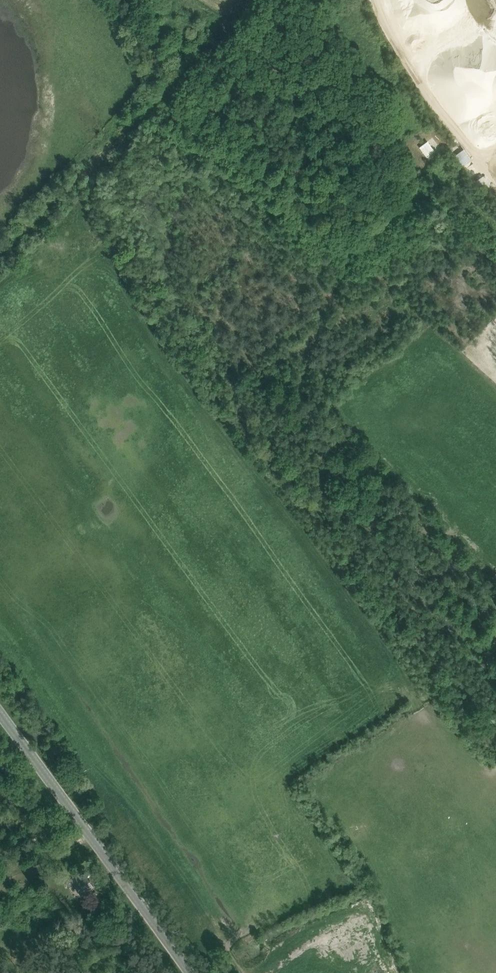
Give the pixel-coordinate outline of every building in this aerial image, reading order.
[(426,156),(434,151),(427,141),(419,146),(426,156)] [(470,160),(466,151),(455,156),(460,165),(470,160)] [(86,874),(78,880),(75,876),(67,882),(72,888),(76,885),(83,894),(94,885),(86,874)]
